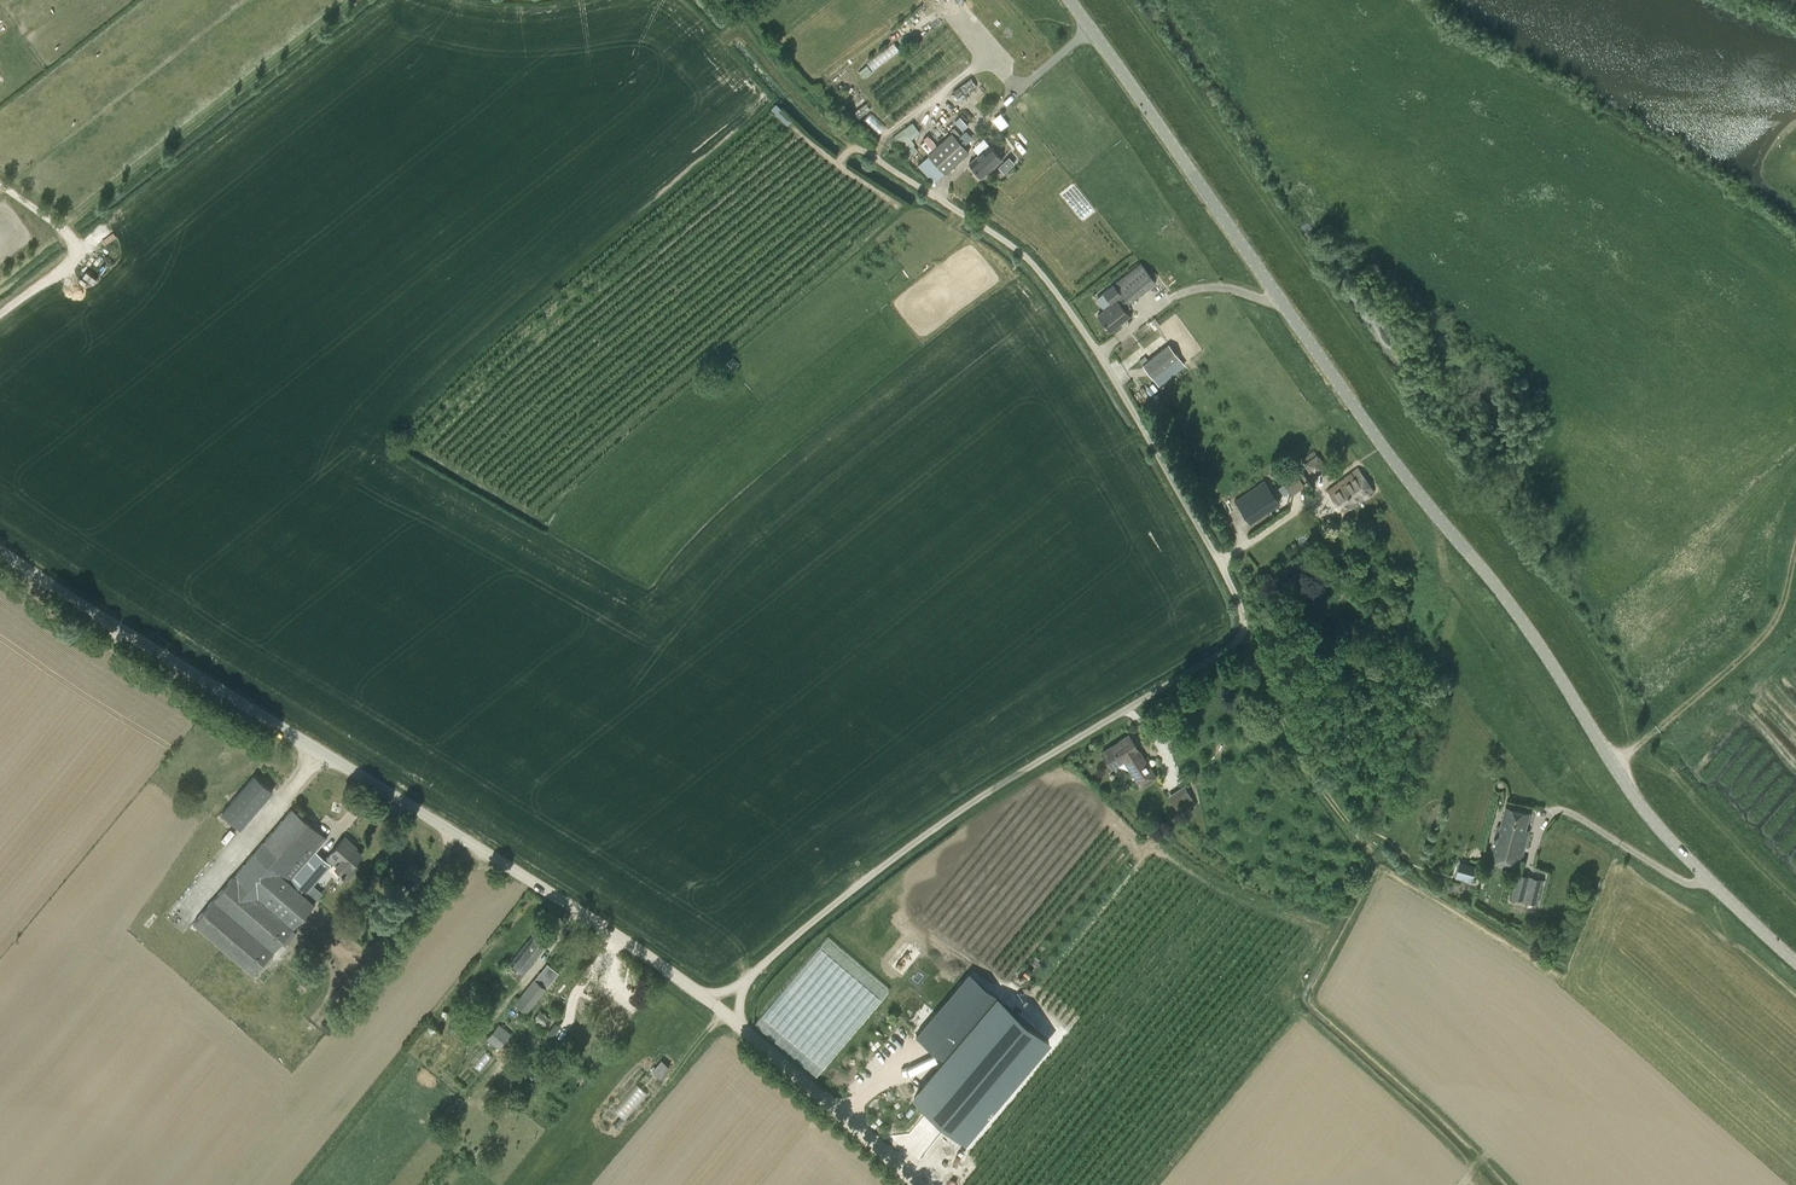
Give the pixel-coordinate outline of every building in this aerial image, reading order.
[(872,111),(866,117),(879,131),(885,125),(872,111)] [(919,149),(912,138),(921,132),(914,120),(895,133),(910,155),(919,149)] [(951,132),(927,154),(944,174),(969,152),(951,132)] [(988,145),(969,163),(982,177),(1001,158),(988,145)] [(1010,155),(999,164),(1005,171),(1016,162),(1010,155)] [(1152,271),(1149,273),(1140,262),(1111,285),(1112,285),(1103,292),(1111,302),(1112,303),(1097,315),(1110,330),(1129,315),(1125,310),(1130,307),(1128,304),(1156,282),(1151,276),(1154,273),(1152,271)] [(1159,385),(1184,364),(1168,344),(1141,364),(1159,385)] [(1326,467),(1316,453),(1310,444),(1297,452),(1304,462),(1302,463),(1313,478),(1322,472),(1327,468),(1326,467)] [(1304,485),(1303,483),(1308,480),(1300,469),(1295,471),(1292,466),(1278,474),(1291,494),(1304,485)] [(1374,492),(1357,468),(1327,490),(1344,514),(1374,492)] [(1281,502),(1265,479),(1234,500),(1250,523),(1281,502)] [(1378,536),(1382,524),(1368,518),(1363,529),(1378,536)] [(1129,735),(1102,752),(1111,767),(1123,760),(1141,786),(1155,777),(1129,735)] [(254,774),(222,812),(241,829),(273,791),(254,774)] [(1184,784),(1167,795),(1177,811),(1181,808),(1185,813),(1197,806),(1193,801),(1194,800),(1184,784)] [(1526,829),(1530,812),(1506,805),(1500,826),(1497,825),(1490,851),(1522,859),(1529,830),(1526,829)] [(234,874),(193,922),(253,974),(315,902),(305,894),(331,863),(316,851),(328,838),(292,807),(234,874)] [(345,836),(330,852),(339,860),(334,866),(348,877),(357,867),(352,864),(362,853),(355,848),(357,846),(345,836)] [(1476,865),(1460,861),(1460,864),(1457,874),(1473,878),(1476,865)] [(1531,876),(1517,873),(1511,897),(1525,900),(1538,904),(1544,880),(1531,876)] [(547,942),(535,932),(511,962),(524,972),(547,942)] [(559,972),(540,958),(516,989),(522,994),(515,1003),(527,1013),(534,1004),(559,972)] [(915,1033),(945,1059),(998,997),(968,971),(915,1033)] [(1045,1038),(998,998),(915,1096),(964,1136),(1045,1038)] [(540,1010),(533,1019),(543,1027),(550,1018),(540,1010)] [(499,1049),(511,1034),(498,1024),(486,1039),(499,1049)] [(662,1058),(653,1071),(662,1077),(671,1064),(662,1058)] [(615,1108),(625,1118),(649,1093),(638,1083),(615,1108)]
